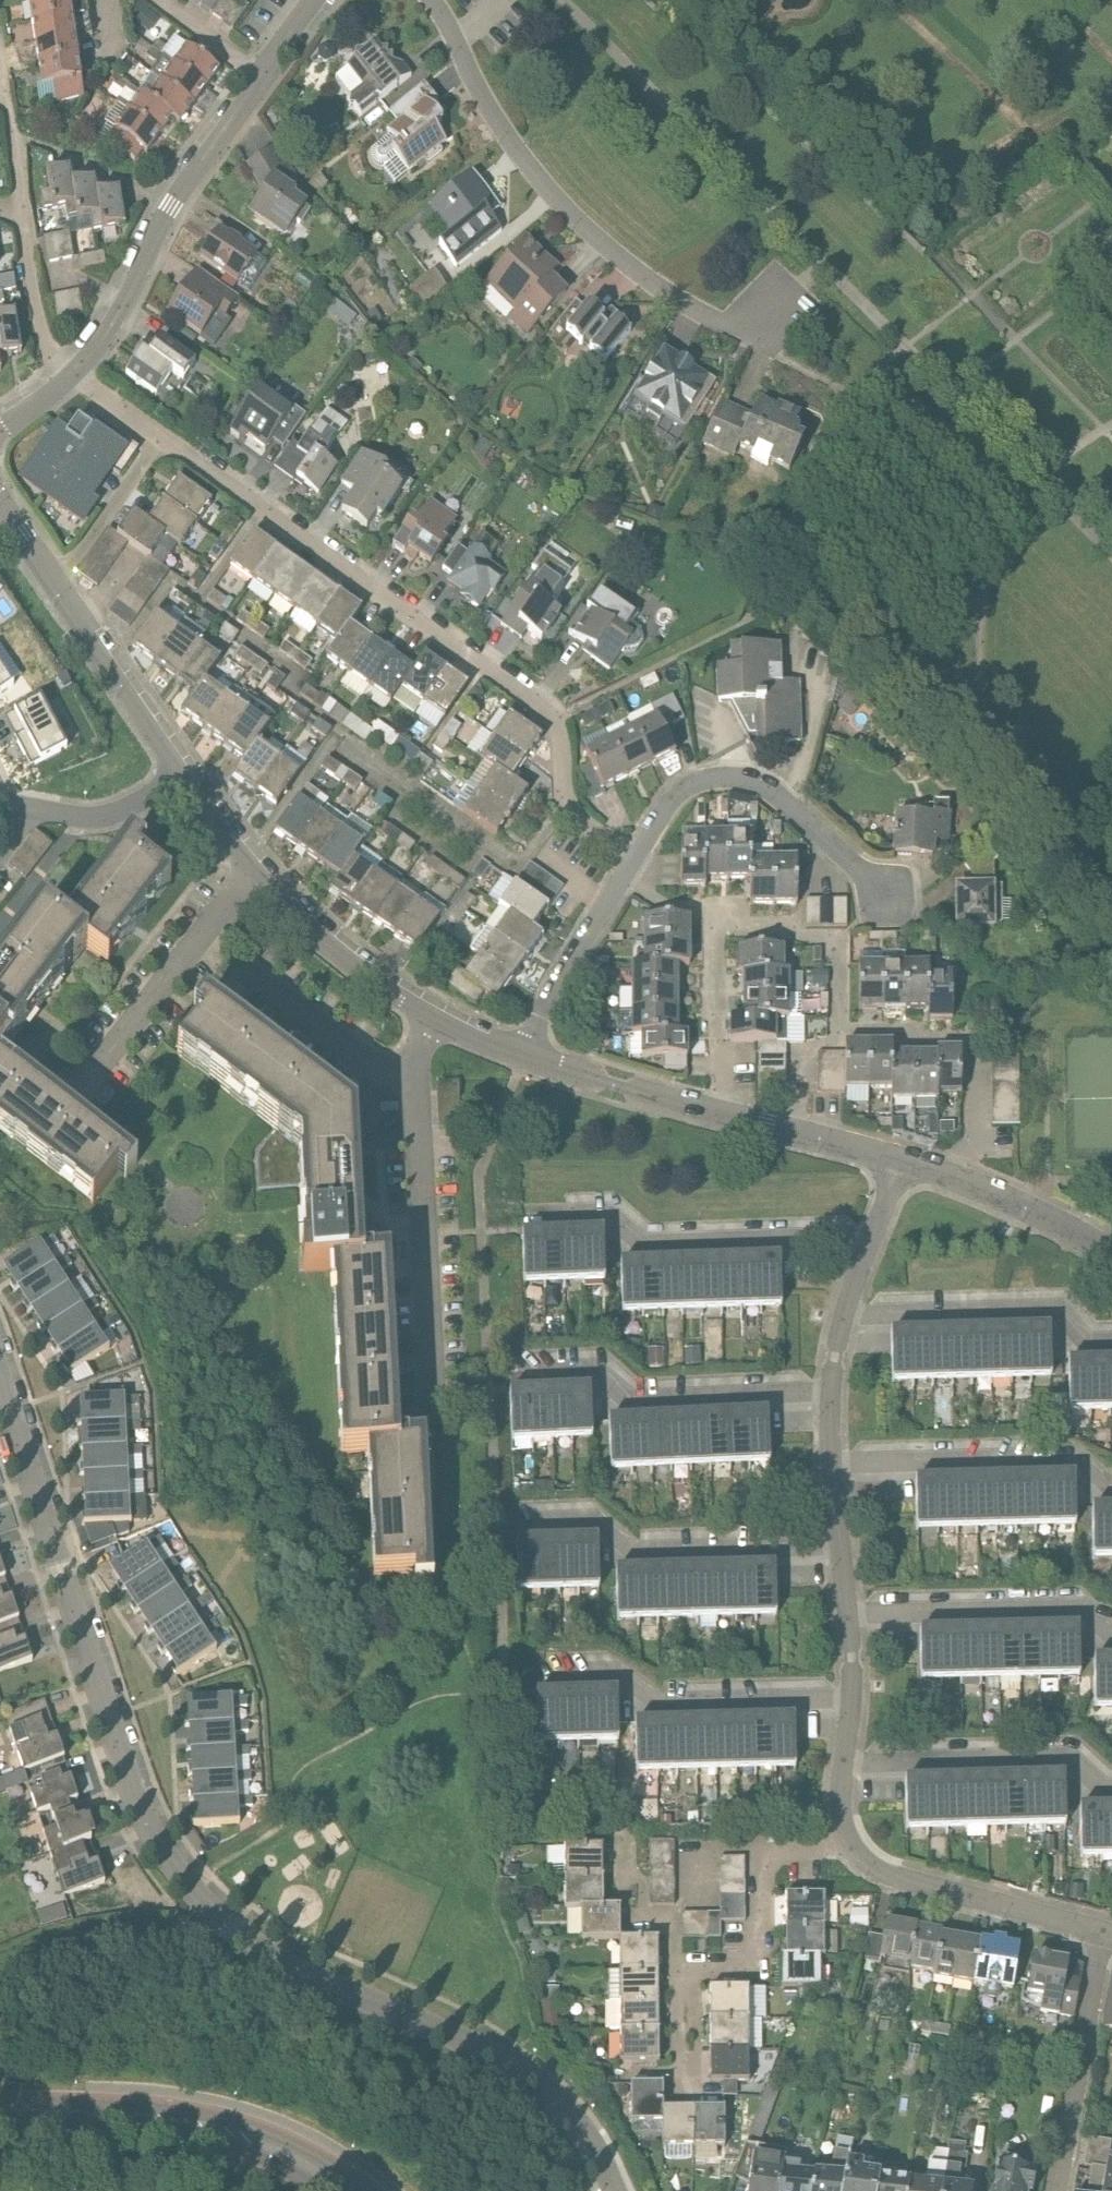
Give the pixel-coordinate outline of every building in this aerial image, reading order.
[(32,22),(71,16),(69,0),(29,0),(32,22)] [(126,15),(135,22),(139,18),(146,8),(148,6),(140,0),(138,0),(126,15)] [(221,0),(192,0),(211,14),(221,0)] [(238,0),(221,0),(211,14),(222,22),(238,0)] [(249,8),(239,0),(238,0),(222,22),(233,30),(249,8)] [(149,26),(156,16),(146,8),(139,18),(149,26)] [(71,16),(32,22),(35,42),(74,37),(71,16)] [(133,27),(130,32),(136,36),(139,32),(133,27)] [(35,42),(39,64),(77,58),(74,37),(35,42)] [(158,41),(153,48),(164,56),(169,49),(158,41)] [(361,115),(380,100),(411,76),(402,64),(392,63),(392,57),(387,57),(387,51),(382,51),(382,50),(380,50),(375,43),(363,53),(356,52),(355,59),(346,66),(362,86),(350,96),(349,106),(355,107),(361,115)] [(219,70),(187,46),(174,64),(206,88),(219,70)] [(164,56),(153,48),(147,56),(158,64),(164,56)] [(331,52),(324,52),(321,58),(324,64),(331,64),(334,58),(331,52)] [(83,98),(77,58),(39,64),(42,86),(55,85),(57,102),(83,98)] [(174,64),(161,81),(193,105),(206,88),(174,64)] [(113,85),(123,92),(129,85),(119,77),(113,85)] [(193,105),(161,81),(147,99),(173,118),(180,123),(193,105)] [(389,163),(397,157),(408,171),(423,160),(427,164),(443,151),(439,148),(446,142),(430,121),(437,116),(431,107),(438,102),(424,84),(390,112),(397,121),(387,129),(391,134),(376,146),(373,149),(372,152),(372,155),(372,158),(374,161),(376,163),(379,165),(383,165),(386,165),(389,163)] [(127,111),(160,136),(173,118),(147,99),(141,94),(127,111)] [(107,139),(135,160),(143,149),(147,153),(160,136),(127,111),(107,139)] [(264,193),(250,213),(284,237),(295,221),(300,225),(309,212),(292,200),(294,198),(293,195),(294,194),(285,189),(298,181),(278,148),(248,166),(264,193)] [(311,154),(298,164),(307,174),(319,164),(311,154)] [(75,203),(71,179),(69,170),(57,172),(56,167),(45,168),(49,194),(40,195),(43,210),(65,206),(65,205),(75,203)] [(302,175),(297,167),(292,171),(296,178),(302,175)] [(489,196),(471,174),(430,207),(452,235),(439,246),(456,267),(501,230),(480,203),(489,196)] [(313,175),(304,185),(314,194),(323,185),(313,175)] [(65,205),(65,206),(68,220),(90,217),(89,216),(99,215),(96,189),(94,180),(81,183),(80,177),(71,179),(75,203),(65,205)] [(89,216),(90,217),(92,231),(125,226),(119,191),(106,193),(105,188),(96,189),(99,215),(89,216)] [(218,231),(200,256),(238,282),(256,257),(218,231)] [(61,260),(74,258),(70,232),(57,234),(61,260)] [(61,260),(57,234),(43,237),(47,262),(61,260)] [(532,329),(566,294),(565,293),(551,280),(550,279),(538,267),(545,259),(528,242),(494,276),(523,304),(515,312),(532,329)] [(78,257),(80,271),(106,266),(104,253),(78,257)] [(198,270),(183,291),(168,313),(200,335),(201,334),(213,342),(217,342),(230,324),(229,320),(224,316),(238,298),(209,278),(198,270)] [(435,271),(412,290),(426,307),(449,288),(435,271)] [(0,278),(0,292),(2,292),(16,290),(14,276),(0,278)] [(66,292),(71,318),(84,316),(79,290),(66,292)] [(66,292),(53,294),(57,320),(71,318),(66,292)] [(335,320),(344,307),(333,298),(323,311),(335,320)] [(631,332),(609,313),(608,312),(603,318),(589,306),(585,310),(575,301),(545,336),(555,345),(566,332),(581,345),(583,343),(605,362),(631,332)] [(382,320),(373,309),(366,314),(375,325),(382,320)] [(15,314),(0,316),(0,362),(9,360),(8,355),(21,353),(15,314)] [(186,327),(180,335),(192,343),(198,335),(186,327)] [(141,384),(156,395),(172,372),(183,380),(196,362),(162,338),(155,348),(148,343),(126,373),(135,380),(136,385),(141,384)] [(375,361),(373,346),(359,348),(361,363),(375,361)] [(678,366),(682,360),(681,360),(680,361),(664,350),(636,395),(664,413),(669,406),(691,420),(714,382),(708,379),(709,378),(708,377),(707,378),(692,369),(693,368),(692,367),(689,372),(678,366)] [(419,368),(409,358),(402,365),(412,374),(419,368)] [(257,392),(230,431),(239,437),(242,433),(266,450),(275,438),(284,445),(282,447),(283,448),(305,418),(293,409),(289,415),(257,392)] [(751,420),(721,405),(703,443),(719,451),(725,440),(752,453),(750,458),(768,466),(770,462),(789,471),(803,442),(797,439),(799,434),(798,429),(795,427),(800,416),(778,405),(776,409),(760,401),(751,420)] [(87,425),(79,419),(78,419),(67,435),(58,428),(23,478),(79,519),(88,507),(85,505),(111,469),(120,475),(138,450),(92,417),(87,425)] [(317,423),(297,452),(309,461),(299,474),(306,479),(304,483),(318,493),(337,467),(323,458),(338,438),(317,423)] [(489,446),(478,439),(469,451),(479,459),(489,446)] [(354,493),(342,511),(367,528),(377,514),(382,518),(384,515),(400,491),(387,481),(391,475),(362,455),(342,484),(354,493)] [(178,479),(163,501),(197,525),(212,503),(178,479)] [(555,518),(562,508),(547,497),(540,508),(555,518)] [(166,538),(177,545),(181,548),(197,525),(163,501),(148,523),(166,538)] [(411,522),(393,547),(409,558),(413,552),(431,565),(444,545),(440,542),(455,521),(430,504),(415,525),(411,522)] [(647,505),(641,517),(653,523),(659,511),(647,505)] [(128,543),(148,557),(162,567),(177,545),(166,538),(148,523),(133,512),(117,535),(128,543)] [(234,519),(219,540),(228,547),(243,525),(234,519)] [(128,543),(117,535),(108,529),(100,540),(120,554),(128,543)] [(230,566),(252,581),(275,548),(255,534),(255,533),(254,532),(230,566)] [(120,554),(100,540),(92,551),(113,565),(120,554)] [(228,547),(219,540),(209,554),(218,560),(228,547)] [(275,548),(252,581),(273,597),(297,563),(297,562),(296,563),(276,549),(277,548),(275,547),(275,548)] [(458,548),(443,570),(453,577),(449,583),(473,600),(471,603),(478,608),(490,591),(493,593),(505,577),(487,564),(489,561),(473,550),(469,556),(458,548)] [(92,551),(85,562),(105,576),(113,565),(92,551)] [(751,556),(742,553),(737,565),(746,568),(751,556)] [(160,584),(169,572),(162,567),(148,557),(140,569),(160,584)] [(105,576),(85,562),(77,573),(97,587),(105,576)] [(273,597),(294,612),(319,578),(318,578),(297,564),(298,563),(297,563),(273,597)] [(160,584),(140,569),(132,580),(153,595),(160,584)] [(197,571),(187,585),(196,591),(206,578),(197,571)] [(539,571),(501,624),(513,633),(520,624),(541,639),(560,613),(552,608),(565,590),(539,571)] [(294,612),(315,627),(339,593),(319,579),(319,578),(294,612)] [(153,595),(132,580),(125,590),(145,605),(153,595)] [(125,590),(117,601),(138,616),(145,605),(125,590)] [(207,599),(220,609),(221,608),(226,600),(213,590),(207,599)] [(315,627),(336,642),(337,642),(349,625),(350,625),(362,609),(361,608),(360,609),(340,594),(341,594),(339,593),(315,627)] [(591,656),(610,669),(620,653),(623,654),(636,652),(644,640),(642,626),(633,620),(638,612),(613,595),(600,615),(593,610),(574,637),(594,651),(591,656)] [(228,598),(226,600),(221,608),(226,612),(233,602),(228,598)] [(138,616),(117,601),(109,613),(129,627),(138,616)] [(250,630),(256,621),(243,612),(236,620),(250,630)] [(486,624),(491,617),(484,612),(479,619),(486,624)] [(156,613),(131,647),(133,647),(153,661),(153,662),(178,628),(156,613)] [(209,616),(202,626),(210,632),(217,621),(209,616)] [(269,631),(256,621),(250,630),(263,639),(269,631)] [(238,635),(225,625),(219,634),(232,644),(238,635)] [(371,640),(350,625),(349,625),(337,642),(336,642),(325,658),(347,673),(371,640)] [(178,628),(153,662),(154,663),(155,662),(175,677),(199,643),(178,628)] [(347,673),(368,688),(392,655),(372,640),(371,639),(371,640),(347,673)] [(285,642),(279,650),(279,651),(292,660),(299,651),(285,642)] [(199,643),(175,677),(196,692),(197,691),(205,680),(206,680),(206,679),(221,659),(199,643)] [(241,648),(235,657),(248,666),(255,657),(241,648)] [(732,649),(732,670),(718,671),(719,702),(731,702),(748,735),(758,735),(758,743),(800,742),(798,684),(780,684),(778,648),(732,649)] [(312,661),(299,651),(292,660),(306,670),(312,661)] [(392,655),(368,688),(391,704),(402,688),(401,688),(414,670),(393,656),(394,655),(393,654),(392,655)] [(425,654),(414,670),(401,688),(402,688),(423,703),(446,670),(426,655),(426,654),(425,654)] [(255,657),(248,666),(262,676),(268,667),(255,657)] [(0,665),(0,702),(17,690),(0,665)] [(447,669),(446,670),(423,703),(445,719),(469,685),(468,684),(467,685),(447,670),(448,670),(447,669)] [(276,673),(267,687),(276,693),(285,679),(276,673)] [(654,674),(639,681),(644,691),(659,683),(654,674)] [(62,692),(72,686),(66,675),(56,680),(62,692)] [(858,699),(862,694),(853,686),(855,680),(837,676),(829,705),(835,706),(848,719),(863,704),(858,699)] [(202,728),(202,729),(227,694),(206,679),(206,680),(205,680),(197,691),(196,692),(181,713),(182,714),(182,713),(202,728)] [(319,695),(306,685),(300,694),(321,710),(329,699),(321,693),(319,695)] [(473,689),(464,703),(474,709),(483,696),(473,689)] [(223,744),(224,744),(249,710),(227,694),(202,729),(203,729),(204,729),(224,743),(223,744)] [(684,720),(672,696),(650,707),(656,718),(633,729),(651,766),(674,755),(675,755),(663,730),(684,720)] [(254,702),(249,710),(224,744),(224,745),(225,744),(245,759),(246,759),(257,742),(258,743),(259,742),(270,725),(276,718),(254,702)] [(69,755),(43,703),(15,718),(6,723),(16,742),(15,743),(32,774),(69,755)] [(610,703),(595,711),(600,720),(615,713),(610,703)] [(297,704),(296,705),(290,713),(304,723),(310,714),(297,704)] [(336,706),(330,715),(343,725),(350,716),(336,706)] [(600,720),(595,711),(581,718),(585,728),(600,720)] [(493,736),(527,760),(527,759),(541,739),(542,739),(543,738),(509,714),(493,736)] [(318,720),(312,729),(325,738),(332,730),(318,720)] [(461,726),(452,720),(443,733),(451,739),(461,726)] [(358,722),(352,731),(365,741),(371,732),(358,722)] [(371,732),(385,742),(391,733),(378,723),(371,732)] [(609,741),(628,778),(628,777),(650,766),(651,767),(652,766),(651,766),(633,729),(609,741)] [(443,733),(433,747),(442,753),(451,739),(443,733)] [(477,758),(493,769),(494,770),(494,769),(511,781),(526,760),(527,761),(527,760),(493,736),(477,758)] [(860,738),(855,745),(868,755),(873,748),(860,738)] [(604,790),(605,789),(604,789),(627,778),(627,779),(628,778),(609,741),(585,753),(591,765),(578,772),(592,801),(605,794),(604,790)] [(254,791),(255,791),(279,757),(259,742),(258,743),(257,742),(246,759),(245,759),(233,776),(234,776),(235,776),(255,790),(254,791)] [(400,753),(414,762),(420,754),(407,744),(400,753)] [(414,762),(427,772),(433,763),(420,754),(414,762)] [(301,773),(279,757),(255,791),(256,791),(276,805),(275,806),(276,807),(301,773)] [(328,758),(321,768),(334,777),(341,767),(328,758)] [(493,769),(479,790),(513,814),(512,813),(526,793),(527,793),(527,794),(528,792),(511,781),(494,769),(494,770),(493,769)] [(356,791),(362,782),(349,773),(342,782),(356,791)] [(296,847),(321,813),(310,806),(319,794),(308,785),(274,832),(276,833),(276,832),(296,846),(296,847)] [(463,812),(497,836),(498,835),(497,835),(511,815),(512,815),(513,814),(479,790),(463,812)] [(379,795),(372,804),(386,814),(393,804),(379,795)] [(897,816),(895,854),(932,856),(933,842),(946,842),(948,802),(933,801),(932,818),(897,816)] [(297,847),(318,861),(318,862),(342,828),(321,813),(296,847),(297,848),(297,847)] [(382,834),(396,844),(402,835),(389,826),(382,834)] [(318,862),(318,861),(317,862),(318,863),(319,862),(339,877),(340,877),(354,857),(354,858),(355,857),(364,844),(342,828),(318,862)] [(32,836),(19,853),(36,867),(52,846),(35,833),(32,836)] [(728,880),(728,834),(705,834),(705,842),(705,879),(727,879),(727,880),(728,880)] [(750,879),(750,880),(751,880),(751,860),(750,860),(751,834),(728,834),(728,880),(728,879),(750,879)] [(402,835),(396,844),(409,854),(415,845),(402,835)] [(681,841),(681,855),(681,887),(683,887),(683,886),(704,886),(704,887),(705,887),(705,879),(705,842),(682,842),(682,841),(681,841)] [(986,845),(979,850),(963,864),(974,877),(975,878),(975,887),(957,887),(957,929),(995,928),(995,923),(1002,923),(1001,885),(994,885),(993,863),(997,860),(986,845)] [(82,945),(108,964),(109,962),(105,958),(165,882),(170,885),(171,883),(130,851),(68,930),(64,926),(63,927),(47,914),(0,974),(0,1049),(82,945)] [(331,890),(351,905),(352,905),(376,872),(355,857),(354,858),(354,857),(340,877),(339,877),(330,890),(331,891),(331,890)] [(425,865),(439,875),(445,866),(431,857),(425,865)] [(481,879),(491,866),(482,859),(472,873),(481,879)] [(797,905),(797,886),(797,859),(796,859),(796,860),(773,860),(773,905),(774,905),(774,904),(796,904),(796,905),(797,905)] [(773,905),(773,860),(751,860),(751,880),(750,880),(750,905),(751,905),(751,904),(773,904),(773,905)] [(530,862),(515,883),(527,891),(541,871),(530,862)] [(373,921),(397,887),(403,879),(381,864),(376,872),(352,905),(351,905),(352,906),(352,905),(373,920),(372,921),(373,921)] [(466,881),(445,866),(439,875),(459,890),(466,881)] [(541,871),(527,891),(537,899),(552,879),(541,871)] [(504,874),(487,896),(533,928),(548,907),(537,899),(527,891),(515,883),(504,874)] [(552,879),(537,899),(549,906),(563,887),(552,879)] [(394,936),(419,903),(397,887),(373,921),(374,921),(394,935),(394,936)] [(457,906),(465,912),(475,900),(467,893),(457,906)] [(806,927),(819,927),(819,899),(806,899),(806,927)] [(833,899),(819,899),(819,927),(834,927),(833,899)] [(834,927),(847,927),(847,899),(833,899),(834,927)] [(419,903),(394,936),(395,937),(395,936),(416,950),(415,951),(416,952),(441,918),(419,903)] [(455,926),(465,912),(457,906),(447,920),(455,926)] [(494,934),(528,958),(527,957),(542,937),(543,938),(544,937),(532,928),(532,929),(510,913),(509,913),(494,934)] [(690,920),(689,919),(644,919),(644,920),(645,920),(645,942),(690,942),(688,942),(688,920),(690,920)] [(478,955),(512,980),(513,979),(512,978),(527,958),(527,959),(528,958),(494,934),(478,955)] [(435,936),(426,948),(432,953),(441,941),(435,936)] [(690,942),(645,942),(645,965),(676,965),(676,966),(690,966),(690,965),(689,965),(689,943),(690,942)] [(782,972),(782,950),(783,950),(783,949),(738,949),(738,950),(739,950),(739,972),(738,972),(738,973),(744,973),(744,972),(782,972)] [(485,993),(496,1001),(497,1000),(511,980),(512,980),(478,955),(465,973),(457,967),(445,984),(476,1007),(477,1006),(476,1006),(485,993)] [(676,965),(645,965),(632,965),(632,988),(677,988),(676,988),(676,966),(676,965)] [(860,1010),(883,1009),(882,966),(860,966),(860,965),(859,965),(859,1011),(861,1011),(860,1010)] [(905,966),(882,966),(883,1009),(905,1009),(905,966)] [(928,1009),(928,1010),(929,1010),(929,975),(929,966),(905,966),(905,1009),(905,1010),(906,1010),(906,1009),(928,1009)] [(815,971),(815,986),(828,986),(828,971),(821,971),(815,971)] [(744,972),(744,973),(744,995),(789,995),(789,972),(782,972),(744,972)] [(929,1010),(928,1010),(928,1021),(929,1021),(929,1020),(951,1020),(951,1021),(952,1021),(952,975),(929,975),(929,1010)] [(677,988),(632,988),(632,1011),(678,1011),(678,1010),(676,1010),(676,989),(678,989),(677,988)] [(744,995),(744,1018),(775,1018),(789,1018),(789,995),(744,995)] [(963,1004),(953,1004),(953,1019),(963,1019),(963,1004)] [(678,1011),(632,1011),(632,1034),(641,1034),(677,1034),(677,1033),(677,1011),(678,1011)] [(350,1122),(339,1114),(210,1013),(178,1054),(180,1055),(183,1050),(278,1125),(257,1152),(258,1188),(307,1185),(310,1246),(302,1247),(303,1247),(304,1271),(303,1271),(303,1272),(332,1270),(332,1272),(338,1272),(347,1451),(341,1451),(341,1454),(373,1453),(380,1572),(374,1572),(374,1574),(426,1572),(419,1448),(399,1449),(399,1448),(393,1448),(384,1270),(387,1270),(395,1261),(394,1248),(385,1240),(391,1233),(389,1232),(384,1238),(374,1230),(379,1223),(377,1222),(372,1228),(363,1220),(355,1220),(350,1122)] [(744,1018),(730,1017),(730,1041),(758,1041),(758,1055),(786,1055),(786,1041),(775,1041),(775,1018),(744,1018)] [(677,1034),(641,1034),(641,1057),(687,1057),(687,1056),(686,1056),(686,1034),(687,1034),(687,1033),(677,1033),(677,1034)] [(869,1043),(844,1043),(845,1053),(845,1066),(846,1066),(845,1080),(818,1080),(817,1094),(845,1094),(844,1089),(869,1090),(869,1043)] [(869,1089),(892,1089),(891,1055),(892,1055),(892,1043),(891,1043),(891,1044),(869,1044),(869,1043),(869,1089)] [(937,1094),(938,1094),(960,1094),(960,1095),(961,1095),(961,1049),(960,1049),(960,1050),(938,1050),(937,1050),(937,1056),(937,1094)] [(845,1053),(817,1053),(816,1066),(817,1066),(845,1066),(845,1053)] [(787,1055),(756,1055),(757,1069),(787,1069),(787,1055)] [(891,1055),(892,1089),(892,1101),(915,1101),(914,1055),(914,1056),(892,1055),(891,1055)] [(914,1055),(915,1101),(937,1101),(938,1094),(937,1094),(937,1056),(915,1055),(914,1055)] [(1019,1056),(991,1056),(992,1070),(1020,1070),(1019,1056)] [(94,1197),(91,1202),(93,1203),(125,1162),(0,1065),(0,1123),(94,1197)] [(845,1066),(817,1066),(817,1080),(818,1080),(845,1080),(846,1066),(845,1066)] [(787,1069),(757,1069),(757,1082),(786,1082),(787,1069)] [(992,1070),(992,1083),(1020,1083),(1020,1070),(992,1070)] [(787,1082),(786,1082),(757,1082),(756,1096),(786,1096),(787,1082)] [(1020,1096),(1020,1083),(992,1083),(992,1097),(1019,1097),(1020,1096)] [(1019,1097),(992,1097),(992,1110),(1020,1110),(1019,1097)] [(1020,1110),(992,1110),(992,1125),(1020,1124),(1020,1110)] [(902,1119),(892,1119),(892,1126),(892,1132),(903,1132),(902,1119)] [(582,1232),(584,1281),(603,1280),(604,1280),(603,1231),(601,1231),(602,1232),(582,1232)] [(584,1281),(582,1232),(563,1233),(564,1281),(584,1281)] [(545,1282),(544,1233),(524,1234),(524,1233),(523,1234),(524,1283),(526,1283),(526,1282),(545,1282)] [(564,1281),(563,1233),(544,1233),(545,1282),(564,1281)] [(14,1292),(21,1288),(20,1287),(53,1266),(45,1253),(58,1244),(54,1237),(55,1236),(55,1235),(6,1266),(16,1281),(11,1284),(15,1290),(13,1291),(14,1292)] [(28,1313),(34,1309),(34,1308),(67,1287),(66,1287),(58,1274),(72,1265),(67,1258),(69,1257),(68,1256),(53,1266),(20,1287),(21,1288),(29,1302),(24,1305),(27,1309),(25,1309),(28,1313)] [(781,1307),(780,1280),(779,1258),(778,1258),(759,1259),(760,1307),(780,1307),(781,1307)] [(760,1307),(759,1259),(739,1260),(741,1308),(760,1307)] [(721,1308),(720,1260),(700,1261),(702,1309),(721,1308)] [(741,1308),(739,1260),(720,1260),(721,1308),(741,1308)] [(702,1309),(700,1261),(681,1262),(682,1310),(702,1309)] [(663,1310),(661,1262),(642,1263),(643,1311),(663,1310)] [(682,1310),(681,1262),(661,1262),(663,1310),(682,1310)] [(643,1311),(642,1263),(622,1263),(621,1263),(623,1312),(624,1312),(643,1311)] [(80,1309),(80,1308),(71,1295),(85,1286),(81,1279),(82,1278),(81,1277),(66,1287),(67,1287),(34,1308),(34,1309),(43,1323),(38,1326),(40,1330),(39,1330),(41,1334),(48,1330),(47,1330),(80,1309)] [(55,1355),(61,1351),(94,1330),(93,1329),(85,1316),(99,1307),(94,1300),(96,1299),(95,1298),(80,1308),(80,1309),(47,1330),(48,1330),(56,1344),(51,1347),(53,1350),(52,1351),(55,1355)] [(108,1319),(93,1329),(94,1330),(61,1351),(69,1365),(65,1368),(67,1371),(66,1372),(68,1376),(110,1349),(109,1348),(107,1349),(98,1337),(112,1328),(108,1321),(109,1320),(108,1319)] [(1029,1329),(1030,1377),(1050,1377),(1051,1377),(1050,1328),(1048,1328),(1048,1329),(1029,1329)] [(1029,1329),(1009,1330),(1011,1378),(1030,1377),(1029,1329)] [(990,1331),(991,1379),(1011,1378),(1009,1330),(990,1331)] [(951,1332),(952,1380),(972,1379),(970,1331),(951,1332)] [(990,1331),(970,1331),(972,1379),(991,1379),(990,1331)] [(912,1333),(913,1381),(933,1381),(931,1332),(912,1333)] [(951,1332),(931,1332),(933,1381),(952,1380),(951,1332)] [(891,1333),(892,1355),(893,1383),(894,1382),(913,1381),(912,1333),(892,1334),(892,1333),(891,1333)] [(628,1351),(642,1353),(644,1341),(630,1339),(628,1351)] [(699,1348),(684,1349),(685,1365),(700,1364),(699,1348)] [(651,1349),(651,1366),(666,1366),(666,1349),(651,1349)] [(1108,1361),(1089,1362),(1091,1410),(1110,1410),(1108,1361)] [(1091,1410),(1089,1362),(1070,1362),(1068,1362),(1070,1411),(1071,1411),(1091,1410)] [(1061,1365),(1052,1365),(1052,1377),(1061,1377),(1061,1365)] [(592,1438),(591,1422),(590,1389),(589,1389),(589,1390),(569,1390),(571,1439),(590,1438),(592,1438)] [(571,1439),(569,1390),(550,1391),(551,1439),(571,1439)] [(513,1440),(532,1440),(531,1391),(511,1392),(511,1391),(510,1392),(512,1441),(513,1441),(513,1440)] [(551,1439),(550,1391),(531,1391),(532,1440),(551,1439)] [(124,1423),(123,1408),(140,1407),(139,1398),(141,1398),(141,1397),(83,1400),(84,1416),(78,1416),(78,1417),(79,1425),(77,1425),(77,1426),(85,1426),(85,1425),(124,1423)] [(766,1413),(747,1414),(749,1462),(769,1461),(769,1462),(770,1462),(767,1412),(766,1412),(766,1413)] [(727,1415),(730,1463),(749,1462),(747,1414),(727,1415)] [(727,1415),(708,1416),(710,1464),(730,1463),(727,1415)] [(688,1417),(691,1465),(710,1464),(708,1416),(688,1417)] [(688,1417),(669,1418),(671,1466),(691,1465),(688,1417)] [(649,1419),(652,1467),(671,1466),(669,1418),(649,1419)] [(649,1419),(630,1420),(632,1468),(652,1467),(649,1419)] [(610,1420),(609,1420),(612,1470),(613,1470),(613,1469),(632,1468),(630,1420),(610,1421),(610,1420)] [(85,1425),(85,1426),(85,1441),(79,1441),(80,1442),(80,1449),(78,1450),(78,1451),(86,1451),(86,1450),(125,1448),(124,1432),(141,1431),(141,1423),(142,1423),(142,1422),(124,1423),(85,1425)] [(126,1473),(126,1472),(126,1457),(142,1456),(142,1448),(143,1448),(143,1446),(125,1448),(86,1450),(86,1451),(87,1465),(81,1466),(81,1467),(81,1474),(80,1474),(80,1476),(87,1476),(87,1475),(126,1473)] [(128,1498),(128,1497),(127,1482),(143,1481),(143,1473),(145,1473),(145,1471),(126,1472),(126,1473),(87,1475),(87,1476),(88,1490),(82,1490),(82,1499),(81,1499),(81,1501),(88,1500),(128,1498)] [(1073,1476),(1053,1477),(1055,1525),(1074,1524),(1074,1525),(1076,1525),(1074,1476),(1073,1476)] [(1034,1477),(1015,1478),(1016,1526),(1035,1525),(1034,1477)] [(1035,1525),(1055,1525),(1053,1477),(1034,1477),(1035,1525)] [(995,1478),(976,1479),(977,1527),(996,1527),(995,1478)] [(996,1527),(1016,1526),(1015,1478),(995,1478),(996,1527)] [(956,1479),(937,1480),(938,1528),(957,1528),(956,1479)] [(977,1527),(976,1479),(956,1479),(957,1528),(977,1527)] [(938,1528),(937,1480),(917,1480),(916,1480),(917,1529),(919,1529),(938,1528)] [(551,1493),(551,1482),(537,1482),(537,1493),(551,1493)] [(517,1493),(536,1493),(536,1484),(517,1484),(517,1493)] [(82,1524),(82,1526),(131,1523),(131,1522),(129,1522),(128,1507),(145,1506),(144,1498),(146,1498),(146,1496),(128,1497),(128,1498),(88,1500),(89,1516),(83,1517),(84,1524),(82,1524)] [(1094,1509),(1094,1508),(1093,1508),(1093,1558),(1095,1558),(1095,1557),(1111,1557),(1111,1508),(1094,1509)] [(159,1567),(173,1558),(165,1545),(160,1538),(162,1537),(161,1536),(113,1568),(122,1582),(117,1585),(121,1592),(120,1593),(121,1594),(127,1590),(127,1589),(159,1567)] [(599,1588),(598,1571),(597,1539),(596,1539),(577,1540),(578,1588),(597,1588),(599,1588)] [(557,1540),(538,1541),(540,1589),(559,1589),(557,1540)] [(578,1588),(577,1540),(557,1540),(559,1589),(578,1588)] [(517,1541),(517,1542),(519,1590),(520,1590),(540,1589),(538,1541),(519,1541),(517,1541)] [(173,1588),(165,1575),(179,1566),(174,1559),(175,1558),(174,1557),(173,1558),(159,1567),(127,1589),(127,1590),(135,1602),(130,1605),(135,1613),(134,1613),(135,1615),(141,1610),(173,1588)] [(773,1566),(754,1567),(755,1615),(775,1615),(776,1615),(775,1566),(773,1566)] [(734,1567),(715,1568),(716,1616),(736,1616),(734,1567)] [(736,1616),(755,1615),(754,1567),(734,1567),(736,1616)] [(695,1568),(676,1569),(677,1617),(697,1617),(695,1568)] [(695,1568),(697,1617),(716,1616),(715,1568),(695,1568)] [(656,1570),(658,1618),(677,1617),(676,1569),(656,1570)] [(638,1618),(637,1570),(618,1571),(618,1570),(616,1570),(618,1619),(619,1619),(638,1618)] [(656,1570),(637,1570),(638,1618),(658,1618),(656,1570)] [(18,1619),(19,1619),(12,1597),(7,1599),(5,1593),(9,1592),(4,1578),(0,1579),(0,1625),(18,1619)] [(187,1609),(187,1608),(178,1596),(192,1587),(188,1580),(189,1579),(188,1578),(173,1588),(141,1610),(149,1623),(144,1626),(149,1633),(147,1634),(148,1635),(155,1631),(154,1631),(187,1609)] [(209,1595),(202,1600),(201,1601),(206,1607),(214,1602),(209,1595)] [(154,1631),(155,1631),(162,1643),(157,1647),(162,1654),(161,1655),(162,1656),(168,1652),(201,1630),(200,1629),(192,1617),(206,1607),(201,1601),(202,1600),(202,1599),(187,1608),(187,1609),(154,1631)] [(32,1661),(25,1639),(21,1640),(19,1634),(22,1633),(18,1619),(0,1625),(0,1671),(32,1661)] [(168,1652),(176,1664),(171,1667),(176,1675),(175,1676),(175,1677),(217,1650),(216,1649),(214,1650),(206,1637),(219,1628),(216,1622),(217,1621),(215,1619),(200,1629),(201,1630),(168,1652)] [(1058,1628),(1059,1676),(1078,1675),(1078,1676),(1080,1676),(1078,1627),(1077,1627),(1058,1628)] [(1019,1629),(1020,1677),(1039,1676),(1038,1628),(1019,1629)] [(1058,1628),(1038,1628),(1039,1676),(1059,1676),(1058,1628)] [(980,1630),(981,1678),(1000,1677),(999,1629),(980,1630)] [(1019,1629),(999,1629),(1000,1677),(1020,1677),(1019,1629)] [(941,1631),(942,1679),(961,1678),(960,1630),(941,1631)] [(981,1678),(980,1630),(960,1630),(961,1678),(981,1678)] [(920,1631),(921,1653),(921,1680),(923,1680),(923,1679),(942,1679),(941,1631),(921,1631),(920,1631)] [(1096,1660),(1096,1659),(1094,1659),(1095,1709),(1097,1709),(1097,1708),(1111,1708),(1111,1659),(1096,1660)] [(596,1692),(598,1741),(617,1740),(617,1741),(618,1740),(617,1691),(616,1691),(616,1692),(596,1692)] [(577,1693),(578,1741),(598,1741),(596,1692),(577,1693)] [(537,1694),(538,1743),(540,1743),(540,1742),(559,1742),(558,1693),(538,1694),(537,1694)] [(559,1742),(578,1741),(577,1693),(558,1693),(559,1742)] [(185,1727),(192,1727),(192,1726),(232,1724),(232,1723),(231,1708),(247,1707),(247,1699),(248,1699),(248,1697),(191,1701),(192,1718),(186,1718),(187,1725),(185,1725),(185,1727)] [(49,1739),(47,1733),(54,1731),(45,1701),(5,1714),(10,1730),(23,1726),(30,1745),(16,1750),(24,1771),(37,1767),(63,1759),(65,1758),(57,1736),(49,1739)] [(793,1719),(773,1719),(774,1768),(794,1767),(794,1768),(795,1767),(794,1718),(793,1718),(793,1719)] [(754,1720),(755,1768),(774,1768),(773,1719),(754,1720)] [(715,1721),(716,1769),(735,1769),(734,1720),(715,1721)] [(754,1720),(734,1720),(735,1769),(755,1768),(754,1720)] [(676,1722),(677,1770),(697,1770),(695,1721),(676,1722)] [(715,1721),(695,1721),(697,1770),(716,1769),(715,1721)] [(186,1752),(194,1752),(194,1751),(233,1749),(233,1748),(232,1733),(249,1732),(248,1724),(250,1724),(250,1722),(232,1723),(232,1724),(192,1726),(192,1727),(193,1741),(187,1742),(188,1751),(186,1751),(186,1752)] [(635,1723),(637,1772),(638,1772),(638,1771),(658,1771),(656,1722),(637,1723),(635,1723)] [(676,1722),(656,1722),(658,1771),(677,1770),(676,1722)] [(235,1774),(235,1773),(234,1758),(250,1757),(250,1749),(251,1748),(251,1747),(233,1748),(233,1749),(194,1751),(194,1752),(195,1768),(189,1768),(189,1775),(188,1776),(188,1777),(196,1777),(196,1776),(235,1774)] [(77,1800),(78,1800),(71,1778),(62,1781),(60,1773),(67,1770),(63,1759),(37,1767),(24,1771),(28,1783),(41,1779),(43,1787),(30,1791),(37,1813),(50,1809),(50,1808),(77,1800)] [(189,1802),(197,1802),(197,1801),(236,1799),(236,1798),(235,1783),(252,1782),(251,1773),(253,1773),(253,1772),(235,1773),(235,1774),(196,1776),(196,1777),(196,1791),(190,1791),(191,1800),(189,1800),(189,1802)] [(1066,1825),(1065,1808),(1064,1775),(1063,1775),(1063,1776),(1043,1776),(1045,1825),(1064,1824),(1064,1825),(1066,1825)] [(1043,1776),(1024,1777),(1025,1825),(1045,1825),(1043,1776)] [(1025,1825),(1024,1777),(1004,1778),(1006,1826),(1025,1825)] [(986,1826),(985,1778),(965,1779),(967,1827),(986,1826)] [(1004,1778),(985,1778),(986,1826),(1006,1826),(1004,1778)] [(926,1780),(928,1828),(947,1828),(946,1779),(926,1780)] [(965,1779),(946,1779),(947,1828),(967,1827),(965,1779)] [(928,1828),(926,1780),(907,1781),(907,1780),(906,1780),(907,1829),(909,1829),(928,1828)] [(579,1786),(570,1786),(570,1800),(579,1800),(579,1786)] [(197,1801),(197,1802),(198,1817),(192,1818),(192,1825),(190,1825),(191,1827),(240,1824),(240,1819),(237,1819),(237,1807),(253,1807),(253,1800),(254,1800),(254,1797),(236,1798),(236,1799),(197,1801)] [(82,1844),(91,1841),(92,1841),(85,1819),(81,1821),(78,1815),(82,1813),(77,1800),(50,1808),(50,1809),(57,1828),(43,1833),(51,1854),(64,1850),(82,1844)] [(1081,1808),(1080,1808),(1081,1857),(1082,1857),(1082,1856),(1102,1856),(1101,1808),(1081,1808)] [(1102,1856),(1111,1856),(1111,1808),(1101,1808),(1102,1856)] [(673,1823),(673,1812),(662,1812),(662,1823),(673,1823)] [(89,1864),(87,1857),(95,1855),(91,1841),(82,1844),(64,1850),(51,1854),(57,1874),(64,1896),(105,1883),(98,1861),(89,1864)] [(650,1853),(674,1853),(674,1841),(650,1841),(650,1853)] [(564,1847),(564,1877),(604,1877),(603,1877),(602,1848),(603,1848),(603,1847),(564,1847)] [(650,1853),(650,1866),(674,1866),(674,1853),(650,1853)] [(720,1858),(720,1871),(745,1871),(745,1857),(720,1858)] [(650,1879),(674,1879),(674,1866),(650,1866),(650,1879)] [(519,1867),(506,1867),(506,1876),(518,1877),(519,1867)] [(720,1884),(745,1884),(745,1871),(720,1871),(720,1884)] [(564,1908),(582,1908),(582,1907),(603,1908),(603,1878),(604,1878),(604,1877),(564,1877),(564,1908)] [(650,1879),(650,1892),(674,1892),(674,1879),(650,1879)] [(720,1884),(720,1896),(745,1896),(745,1884),(720,1884)] [(1052,1895),(1064,1895),(1064,1885),(1052,1885),(1052,1895)] [(1080,1901),(1081,1886),(1068,1885),(1067,1900),(1080,1901)] [(674,1892),(650,1892),(650,1905),(674,1905),(674,1892)] [(745,1909),(745,1896),(720,1896),(720,1909),(745,1909)] [(786,1898),(786,1926),(825,1926),(825,1898),(825,1897),(785,1897),(785,1898),(786,1898)] [(64,1904),(51,1908),(55,1921),(68,1917),(64,1904)] [(582,1907),(582,1908),(582,1939),(620,1938),(621,1907),(603,1908),(582,1907)] [(720,1909),(720,1913),(721,1922),(745,1921),(745,1909),(720,1909)] [(867,1928),(867,1910),(850,1910),(850,1928),(867,1928)] [(516,1924),(526,1922),(524,1912),(514,1914),(516,1924)] [(681,1913),(682,1938),(694,1938),(694,1913),(681,1913)] [(707,1913),(694,1913),(694,1938),(707,1937),(707,1913)] [(707,1913),(707,1937),(721,1937),(721,1922),(720,1913),(707,1913)] [(909,1975),(910,1969),(909,1969),(915,1928),(886,1923),(883,1937),(869,1935),(862,1962),(878,1964),(879,1957),(885,1958),(883,1971),(909,1975)] [(786,1928),(786,1957),(820,1958),(825,1958),(825,1926),(786,1926),(785,1926),(785,1928),(786,1928)] [(909,1969),(910,1969),(932,1972),(933,1973),(939,1935),(941,1936),(942,1932),(915,1928),(909,1969)] [(941,1936),(939,1935),(933,1973),(932,1972),(931,1977),(952,1980),(958,1939),(941,1936)] [(547,1946),(541,1937),(529,1946),(535,1955),(547,1946)] [(621,1938),(620,1938),(620,1970),(658,1970),(658,1941),(659,1941),(659,1939),(621,1939),(621,1938)] [(952,1980),(973,1983),(980,1942),(958,1939),(952,1980)] [(1003,1989),(1012,1990),(1019,1948),(1005,1946),(1006,1941),(994,1939),(993,1944),(980,1942),(973,1983),(973,1984),(984,1986),(984,1987),(983,1987),(982,1987),(982,1988),(982,1989),(983,1991),(985,1994),(987,1996),(989,1998),(995,1999),(998,1998),(1000,1996),(1002,1993),(1003,1990),(1003,1989)] [(786,1957),(781,1957),(781,1958),(782,1958),(782,1987),(781,1987),(781,1989),(797,1989),(797,2006),(807,2006),(808,1989),(820,1989),(820,1958),(786,1957)] [(1034,1957),(1030,1978),(1027,1995),(1043,1998),(1041,2011),(1074,2017),(1080,1980),(1065,1978),(1068,1963),(1034,1957)] [(873,1964),(862,1963),(861,1972),(872,1973),(873,1964)] [(659,1970),(658,1970),(620,1970),(620,2001),(659,2001),(659,2000),(658,2000),(658,1971),(659,1971),(659,1970)] [(543,1983),(559,1984),(559,1973),(544,1972),(543,1983)] [(1102,2029),(1111,2031),(1111,1974),(1102,2029)] [(562,2002),(562,1988),(543,1988),(543,2002),(562,2002)] [(710,1990),(710,2021),(748,2021),(748,2020),(766,2020),(766,1988),(709,1989),(709,1990),(710,1990)] [(609,2032),(621,2032),(659,2031),(658,2031),(658,2002),(659,2002),(659,2001),(620,2001),(620,2002),(609,2002),(609,2032)] [(558,2003),(542,2005),(545,2031),(562,2029),(558,2003)] [(845,2007),(834,2005),(833,2012),(844,2014),(845,2007)] [(710,2021),(711,2051),(749,2051),(748,2021),(710,2021)] [(922,2022),(920,2032),(929,2034),(931,2024),(922,2022)] [(931,2024),(929,2034),(938,2035),(940,2025),(931,2024)] [(940,2025),(938,2035),(949,2037),(951,2027),(940,2025)] [(659,2032),(659,2031),(621,2032),(621,2062),(620,2062),(620,2063),(659,2063),(659,2061),(658,2061),(658,2032),(659,2032)] [(914,2056),(916,2047),(907,2046),(906,2055),(914,2056)] [(749,2051),(711,2051),(711,2080),(710,2080),(710,2082),(722,2082),(736,2081),(749,2081),(749,2051)] [(598,2085),(608,2088),(611,2079),(601,2076),(597,2085),(598,2085)] [(736,2081),(722,2082),(723,2096),(737,2095),(736,2081)] [(769,2081),(749,2135),(762,2140),(780,2089),(772,2086),(774,2082),(769,2081)] [(631,2123),(661,2123),(662,2123),(662,2109),(663,2109),(663,2084),(661,2084),(661,2085),(632,2085),(632,2084),(631,2084),(631,2123)] [(620,2096),(630,2096),(630,2088),(620,2088),(620,2096)] [(723,2109),(692,2109),(692,2147),(724,2147),(724,2108),(723,2108),(723,2109)] [(692,2109),(663,2109),(662,2109),(662,2123),(661,2123),(661,2148),(692,2147),(692,2109)] [(1107,2166),(1108,2166),(1111,2141),(1088,2137),(1084,2166),(1092,2167),(1088,2190),(1103,2190),(1107,2166)] [(812,2190),(842,2190),(844,2176),(847,2165),(851,2142),(838,2140),(830,2177),(814,2175),(812,2190)] [(907,2190),(942,2190),(945,2166),(948,2152),(930,2149),(928,2163),(926,2180),(931,2187),(908,2185),(907,2190)] [(783,2160),(754,2156),(749,2190),(779,2190),(783,2160)] [(779,2190),(812,2190),(814,2175),(800,2173),(801,2162),(783,2159),(783,2160),(779,2190)] [(1035,2175),(1013,2171),(1014,2165),(997,2162),(993,2188),(1008,2190),(1033,2190),(1035,2175)] [(842,2190),(876,2190),(878,2178),(862,2177),(863,2168),(847,2165),(844,2176),(842,2190)] [(876,2190),(907,2190),(908,2185),(905,2184),(907,2167),(894,2166),(892,2180),(878,2178),(876,2190)] [(942,2190),(970,2190),(958,2189),(961,2168),(945,2166),(942,2190)] [(1103,2190),(1111,2190),(1111,2166),(1108,2166),(1107,2166),(1103,2190)]
